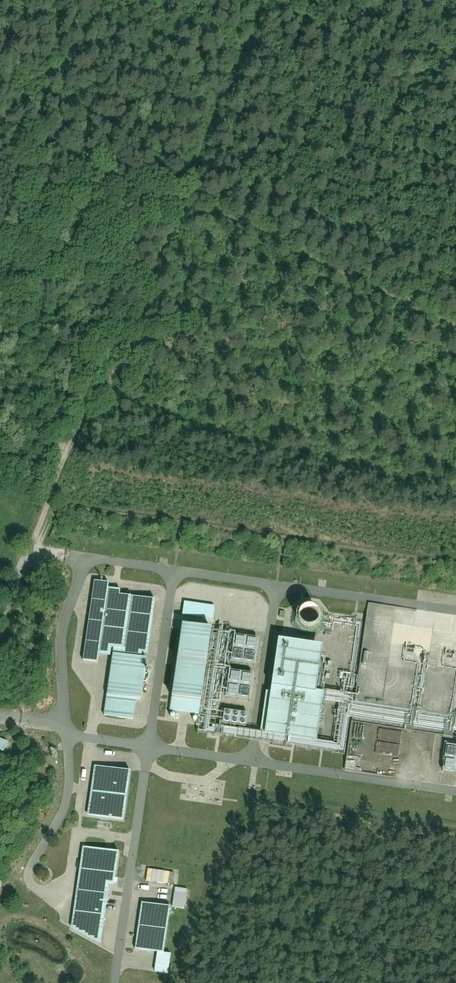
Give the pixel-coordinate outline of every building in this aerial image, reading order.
[(110,582),(96,581),(86,662),(103,663),(105,655),(113,653),(114,651),(146,655),(152,600),(124,594),(122,590),(111,590),(110,582)] [(354,714),(455,729),(455,619),(370,606),(354,714)] [(215,627),(187,624),(177,710),(205,713),(215,627)] [(263,640),(238,636),(234,662),(259,666),(263,640)] [(335,646),(284,639),(271,732),(321,739),(335,646)] [(113,654),(105,717),(145,723),(153,659),(113,654)] [(257,674),(233,670),(229,697),(253,701),(257,674)] [(229,710),(226,725),(246,728),(248,713),(229,710)] [(445,768),(455,770),(455,743),(449,742),(445,768)] [(134,769),(95,765),(90,813),(129,817),(134,769)] [(120,852),(87,847),(74,929),(105,949),(120,852)] [(174,907),(144,904),(140,948),(169,951),(174,907)]
